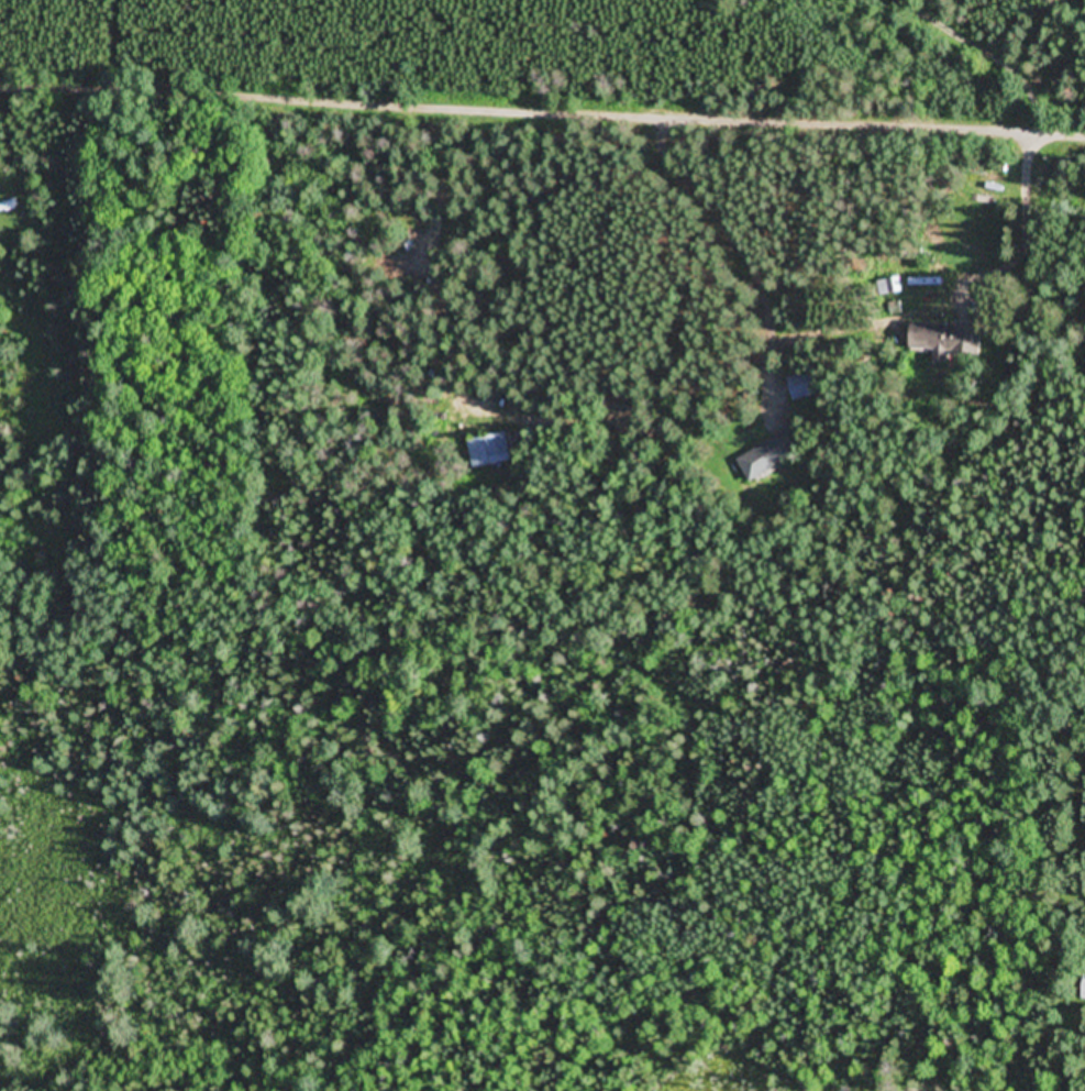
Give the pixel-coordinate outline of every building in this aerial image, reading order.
[(982,360),(984,327),(916,324),(914,352),(940,353),(940,358),(982,360)] [(821,395),(815,371),(788,378),(794,403),(821,395)] [(807,454),(794,430),(740,461),(754,484),(807,454)] [(467,440),(473,470),(512,462),(506,432),(467,440)]
